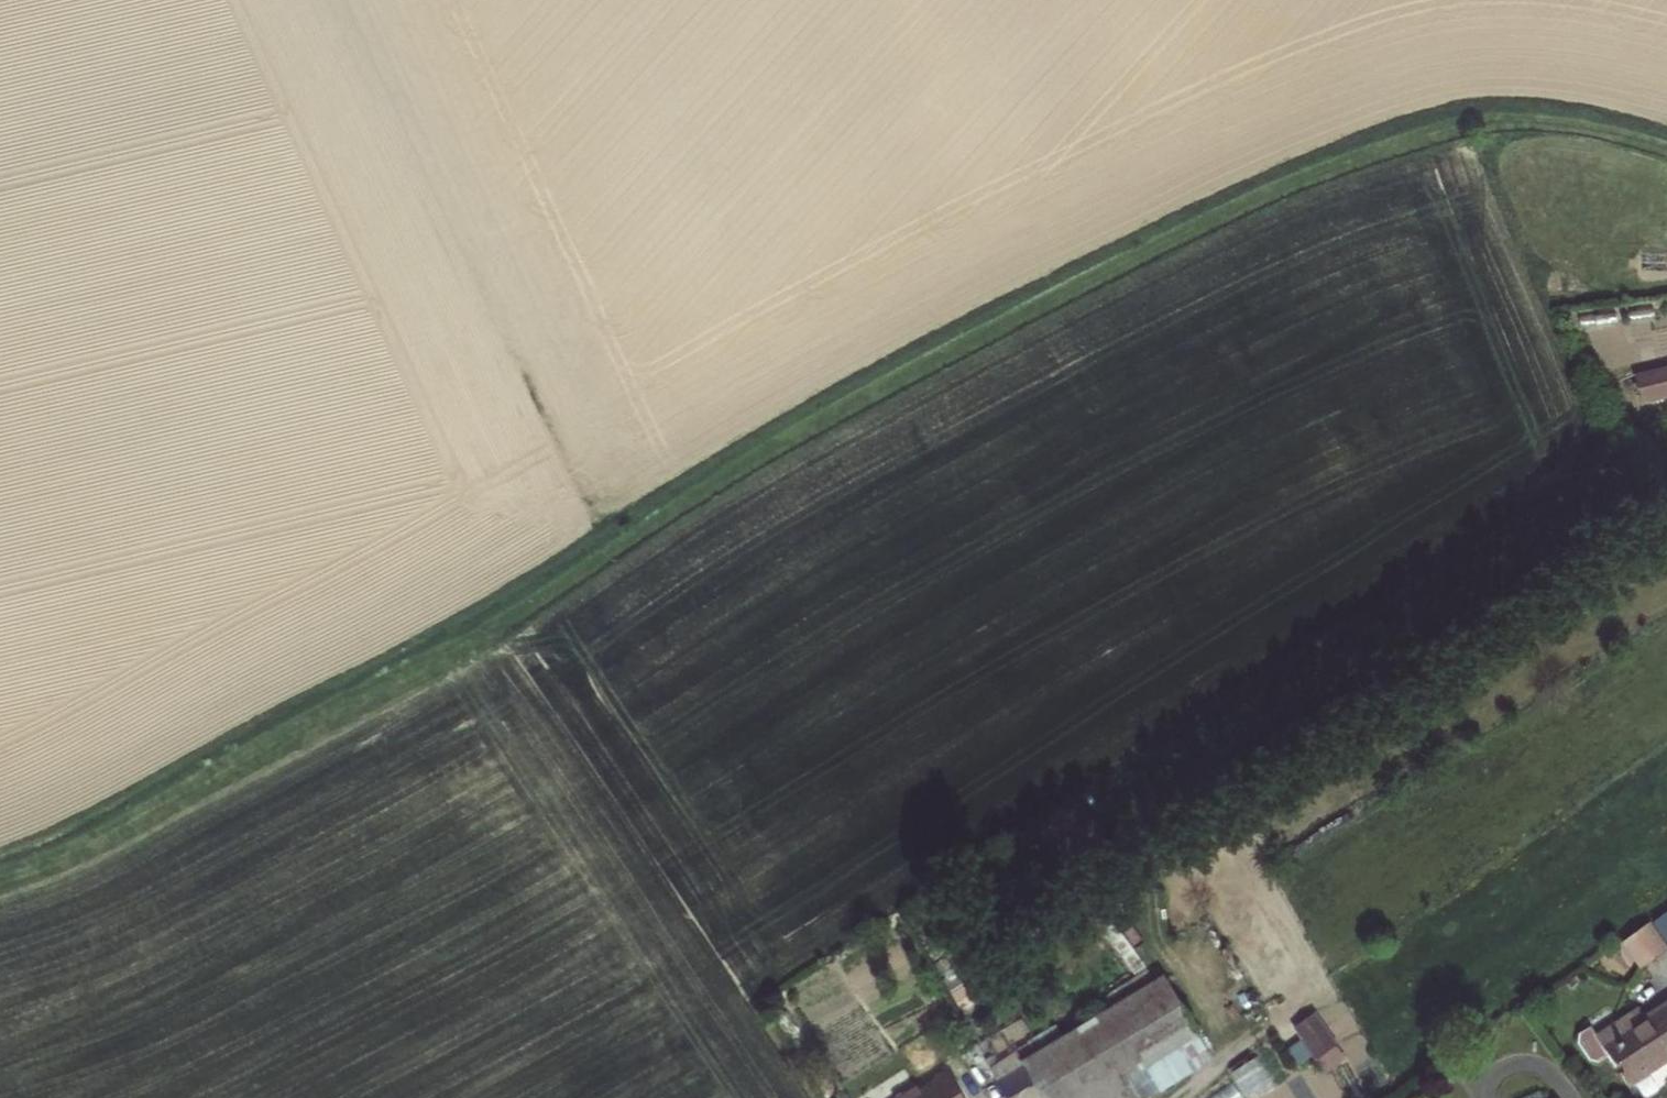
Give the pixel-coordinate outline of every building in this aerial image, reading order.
[(1623,940),(1637,960),(1651,950),(1656,957),(1666,949),(1666,945),(1650,921),(1623,940)] [(989,1069),(981,1056),(953,1073),(948,1067),(900,1097),(976,1097),(1023,1070),(1041,1097),(1138,1097),(1123,1074),(1195,1030),(1163,978),(1020,1065),(1013,1054),(989,1069)] [(1627,1087),(1666,1061),(1666,1005),(1643,1020),(1623,1033),(1617,1023),(1595,1037),(1590,1031),(1581,1036),(1579,1044),(1589,1058),(1596,1059),(1605,1053),(1627,1087)] [(1637,1011),(1617,1023),(1623,1033),(1643,1020),(1637,1011)] [(1130,1075),(1144,1097),(1154,1097),(1190,1076),(1174,1049),(1130,1075)]
